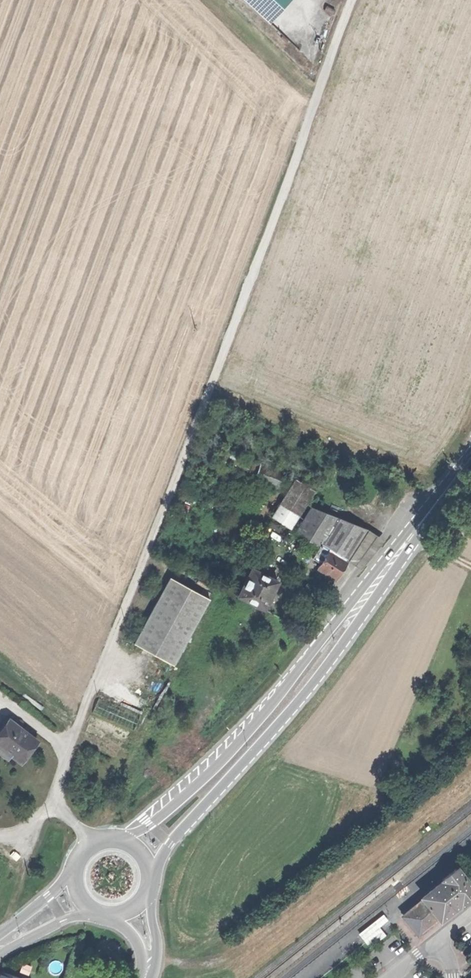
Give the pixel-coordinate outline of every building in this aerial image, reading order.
[(267,23),(288,0),(242,0),(267,23)] [(260,467),(255,480),(279,489),(284,475),(260,467)] [(273,518),(291,530),(314,494),(296,482),(273,518)] [(298,535),(319,549),(324,552),(326,549),(347,562),(366,530),(314,509),(298,535)] [(313,559),(321,564),(327,554),(324,552),(319,549),(313,559)] [(321,564),(318,570),(336,581),(342,570),(347,562),(326,549),(324,552),(327,554),(321,564)] [(238,599),(264,611),(271,597),(277,584),(251,571),(238,599)] [(131,645),(170,666),(206,600),(166,579),(131,645)] [(17,761),(24,751),(31,742),(20,733),(15,729),(6,723),(0,731),(0,741),(3,743),(0,747),(9,754),(17,761)] [(9,754),(0,747),(0,758),(4,761),(9,754)] [(423,899),(438,918),(439,920),(445,915),(449,912),(460,903),(461,905),(470,896),(470,887),(456,868),(448,874),(441,880),(442,881),(421,897),(423,899)] [(423,899),(402,916),(417,934),(438,918),(423,899)] [(384,914),(375,921),(378,925),(379,926),(379,927),(389,919),(384,914)] [(366,941),(371,948),(386,935),(383,931),(379,927),(379,926),(378,925),(375,921),(359,934),(366,941)]
